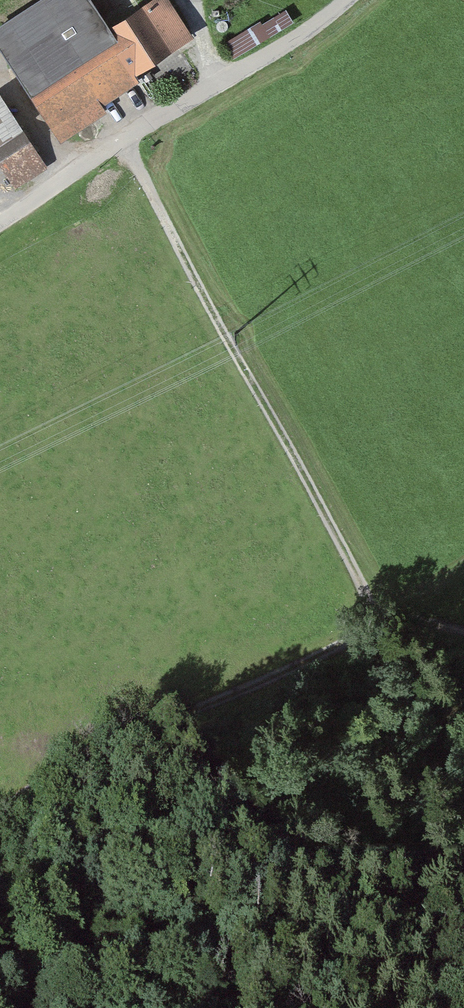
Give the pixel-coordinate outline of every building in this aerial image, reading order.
[(0,28),(0,44),(59,140),(105,112),(102,107),(137,85),(132,76),(191,40),(166,0),(149,0),(104,28),(86,0),(45,0),(0,28)] [(287,8),(226,43),(235,59),(296,25),(287,8)] [(13,188),(47,167),(0,94),(0,167),(13,188)]
